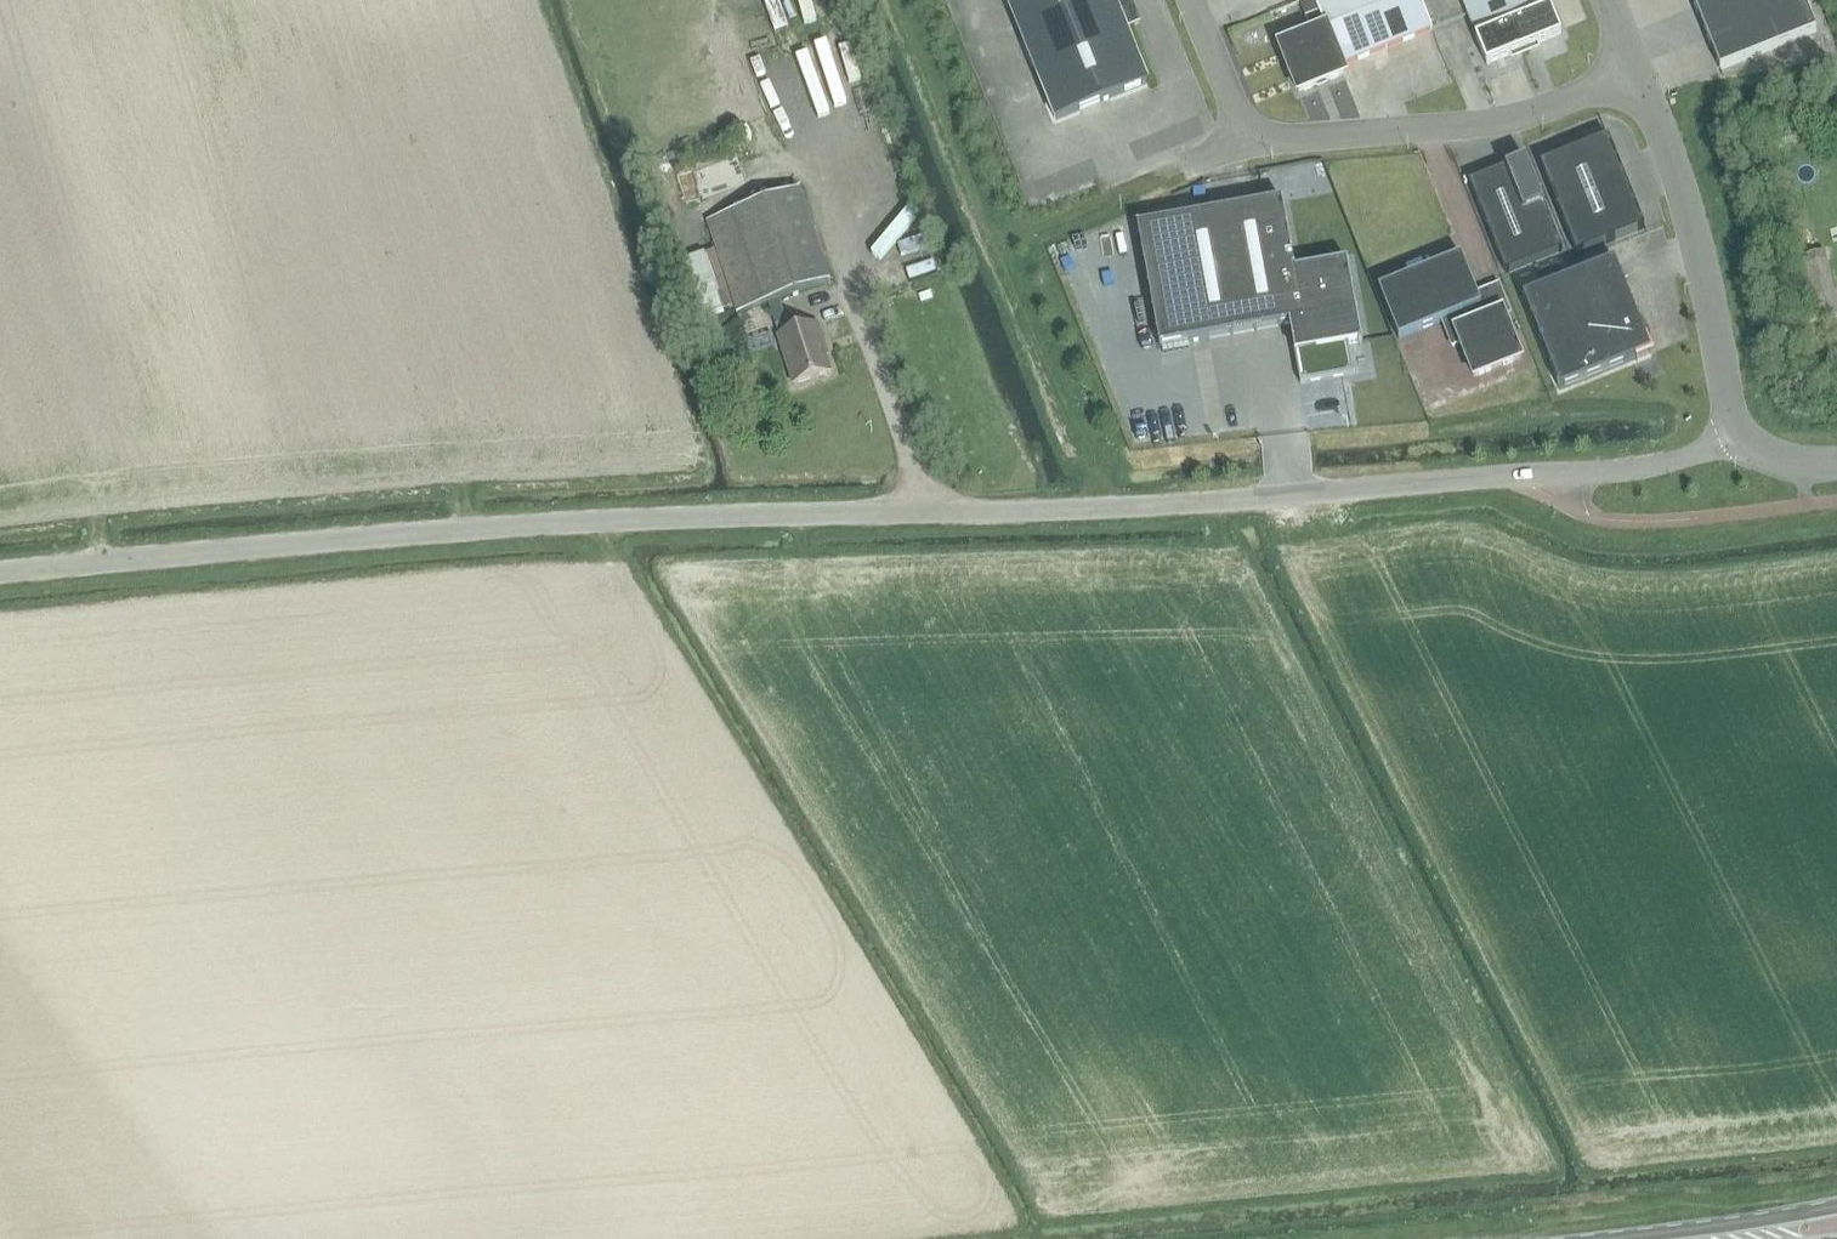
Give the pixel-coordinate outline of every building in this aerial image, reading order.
[(1113,0),(1007,0),(1055,119),(1146,82),(1123,26),(1137,21),(1128,0),(1121,0),(1114,3),(1113,0)] [(1348,20),(1340,0),(1314,0),(1322,21),(1326,29),(1348,20)] [(1371,11),(1366,0),(1340,0),(1348,20),(1371,11)] [(1393,2),(1392,0),(1366,0),(1371,11),(1393,2)] [(1393,2),(1408,38),(1430,29),(1418,0),(1398,0),(1393,2)] [(1466,14),(1501,0),(1461,0),(1466,14)] [(1487,33),(1512,23),(1503,0),(1501,0),(1466,14),(1476,37),(1487,33)] [(1512,23),(1548,8),(1545,0),(1503,0),(1512,23)] [(1693,6),(1706,38),(1800,0),(1708,0),(1693,6)] [(1706,38),(1719,69),(1815,31),(1802,0),(1800,0),(1706,38)] [(1408,38),(1393,2),(1371,11),(1385,47),(1408,38)] [(1523,50),(1560,35),(1549,8),(1548,8),(1512,23),(1523,50)] [(1385,47),(1371,11),(1348,20),(1363,56),(1385,47)] [(1343,74),(1318,13),(1306,17),(1312,33),(1280,46),(1298,91),(1343,74)] [(1363,56),(1348,20),(1326,29),(1340,65),(1363,56)] [(1487,33),(1476,37),(1475,38),(1486,65),(1523,50),(1512,23),(1487,33)] [(1576,254),(1644,228),(1607,137),(1540,164),(1576,254)] [(1525,161),(1469,183),(1506,273),(1561,250),(1525,161)] [(830,283),(799,190),(707,221),(737,313),(830,283)] [(1348,262),(1295,272),(1282,202),(1138,228),(1160,348),(1289,324),(1300,384),(1353,374),(1348,347),(1363,344),(1348,262)] [(1476,293),(1461,256),(1378,290),(1398,339),(1441,322),(1451,347),(1457,345),(1472,382),(1524,360),(1506,316),(1511,314),(1499,283),(1476,293)] [(1645,339),(1614,262),(1522,298),(1559,390),(1636,359),(1636,358),(1650,353),(1644,339),(1645,339)] [(1827,288),(1825,276),(1799,282),(1802,294),(1827,288)] [(778,336),(793,384),(830,372),(821,343),(823,342),(817,324),(796,331),(793,321),(776,326),(779,336),(778,336)]
